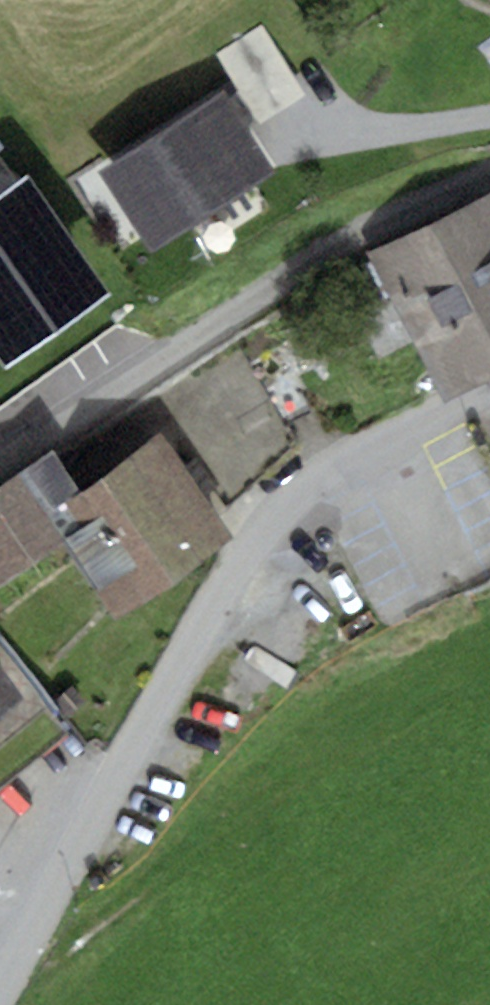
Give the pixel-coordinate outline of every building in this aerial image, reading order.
[(270,168),(222,92),(107,165),(154,240),(270,168)] [(433,222),(489,334),(489,193),(433,222)] [(369,254),(443,399),(489,376),(489,334),(433,222),(369,254)] [(0,490),(0,584),(64,540),(114,615),(228,539),(163,443),(82,497),(53,454),(0,490)] [(463,590),(489,645),(489,577),(463,590)] [(69,730),(0,647),(0,786),(69,730)]
